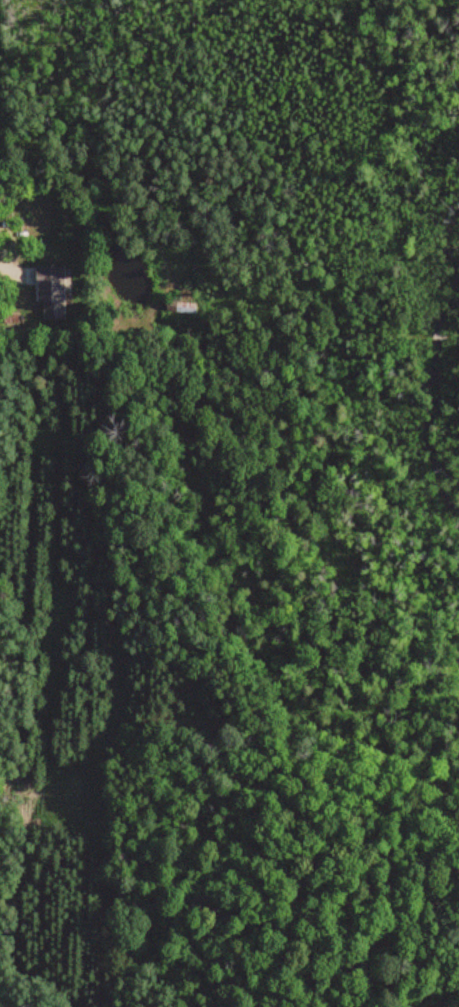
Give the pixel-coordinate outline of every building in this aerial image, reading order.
[(65,318),(64,266),(36,266),(37,302),(43,302),(43,318),(65,318)]
